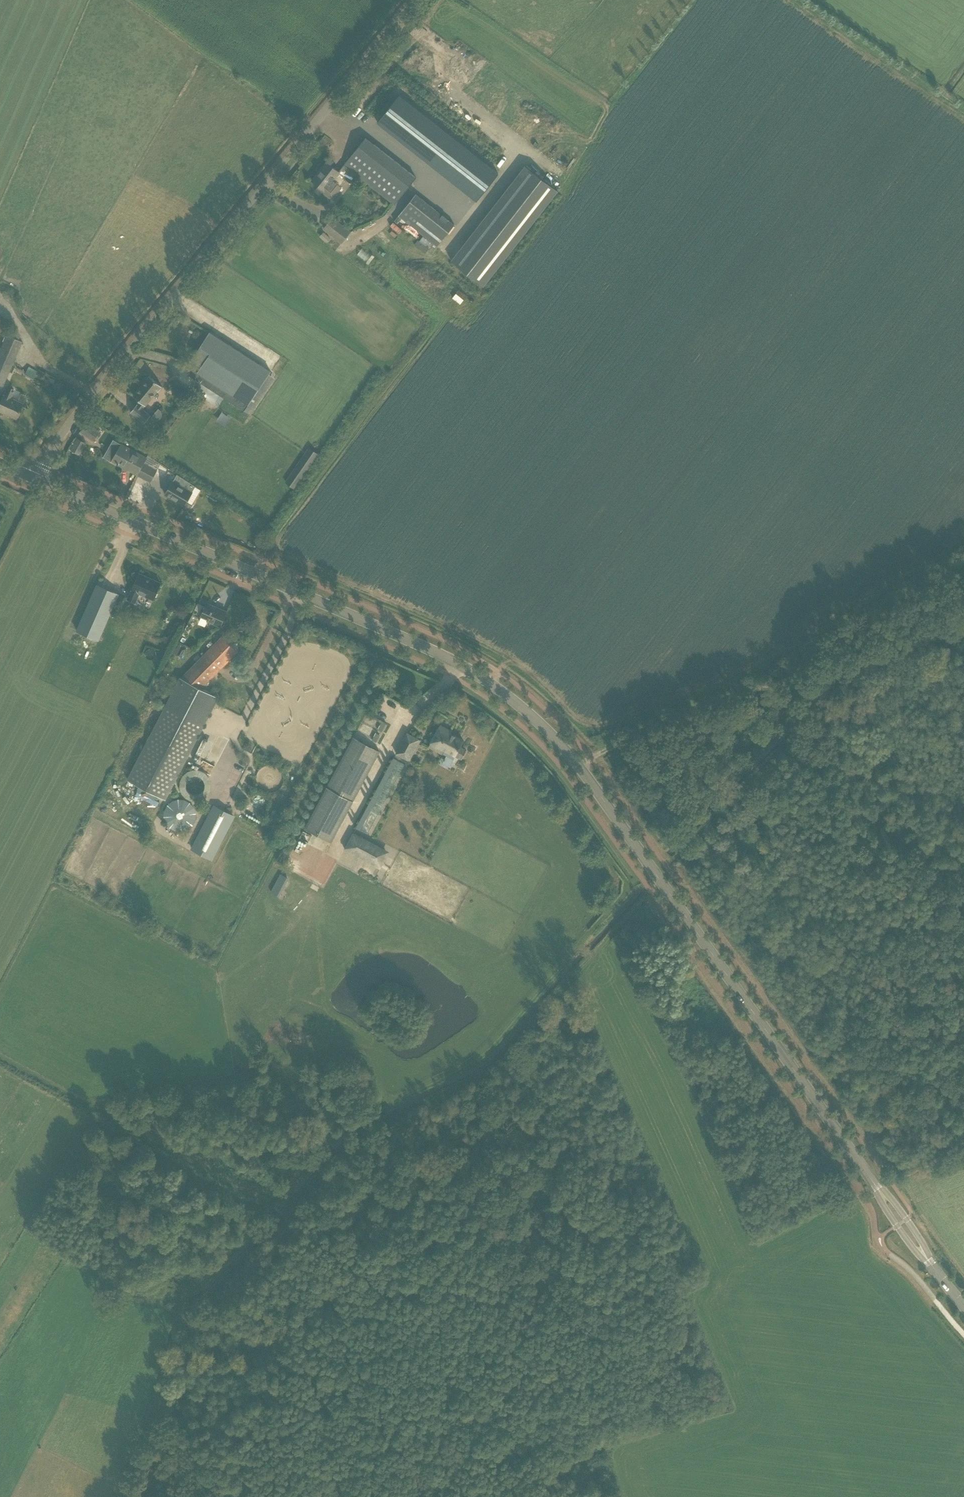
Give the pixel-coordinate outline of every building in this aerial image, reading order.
[(476,201),(498,173),(399,95),(378,123),(476,201)] [(366,138),(344,165),(356,174),(394,203),(415,177),(366,138)] [(356,174),(344,165),(339,172),(327,163),(312,181),(324,190),(323,192),(332,199),(341,187),(340,186),(345,179),(350,182),(356,174)] [(526,166),(451,261),(483,286),(558,191),(526,166)] [(437,245),(454,224),(415,193),(398,215),(437,245)] [(324,228),(342,242),(350,232),(332,218),(324,228)] [(433,244),(423,236),(419,241),(429,248),(433,244)] [(418,240),(414,244),(425,253),(429,249),(418,240)] [(363,248),(358,254),(366,261),(371,255),(363,248)] [(271,372),(210,332),(191,360),(197,364),(194,369),(193,368),(192,369),(198,372),(194,378),(245,411),(250,414),(260,400),(254,397),(270,372),(271,372)] [(2,385),(21,342),(6,335),(0,350),(0,385),(2,385)] [(162,386),(149,376),(133,395),(140,402),(138,405),(137,404),(131,412),(144,423),(151,415),(143,408),(145,405),(146,406),(162,386)] [(0,402),(0,411),(15,418),(21,403),(12,400),(10,398),(14,390),(7,387),(4,395),(3,395),(0,402)] [(158,409),(151,418),(154,420),(157,420),(160,419),(161,417),(162,414),(161,411),(158,409)] [(88,422),(81,432),(93,440),(100,430),(102,428),(91,419),(88,422)] [(77,438),(71,449),(79,454),(85,443),(77,438)] [(146,458),(121,444),(116,454),(111,451),(108,451),(104,457),(112,461),(137,475),(144,463),(146,458)] [(144,463),(137,475),(150,482),(157,470),(144,463)] [(177,474),(173,481),(165,494),(184,506),(192,492),(196,486),(177,474)] [(133,490),(138,495),(146,487),(140,482),(133,490)] [(161,583),(139,573),(128,599),(136,603),(140,594),(154,599),(161,583)] [(81,621),(77,631),(99,641),(103,631),(119,594),(97,585),(81,621)] [(227,612),(207,603),(200,621),(206,624),(208,620),(220,626),(227,612)] [(222,637),(182,678),(181,677),(128,779),(166,799),(219,697),(201,688),(237,651),(222,637)] [(181,658),(187,649),(182,646),(177,655),(181,658)] [(440,725),(428,746),(443,754),(445,750),(448,752),(443,763),(449,767),(455,756),(461,759),(466,750),(460,747),(463,740),(450,733),(451,731),(440,725)] [(396,753),(409,760),(420,740),(407,732),(396,753)] [(379,751),(353,737),(304,827),(330,841),(379,751)] [(168,825),(194,826),(195,800),(169,799),(168,825)] [(215,806),(192,850),(210,859),(233,815),(215,806)] [(344,849),(379,868),(387,854),(352,835),(344,849)]
